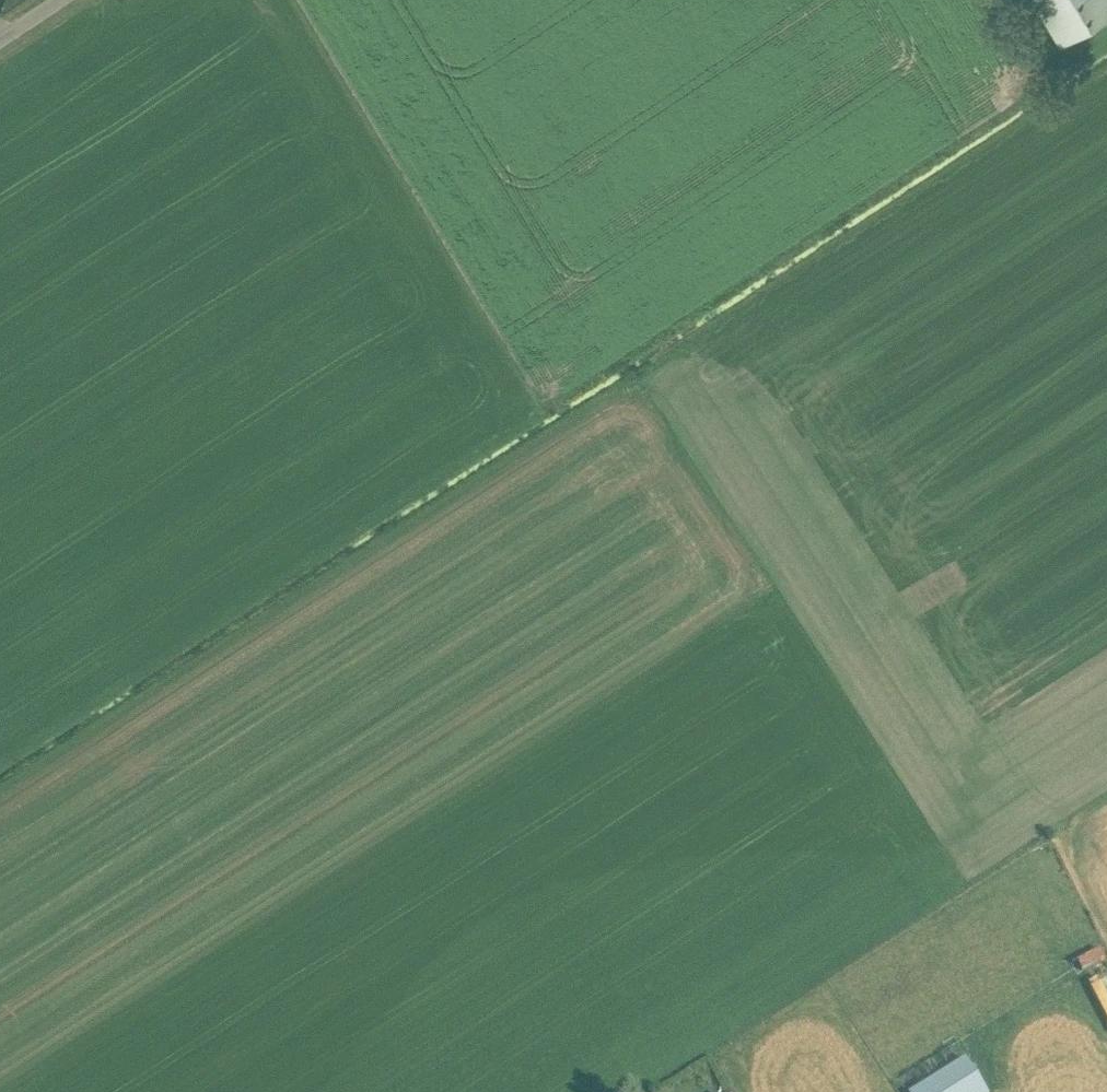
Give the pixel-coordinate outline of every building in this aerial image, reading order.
[(1061,41),(1106,13),(1106,0),(1037,0),(1061,41)] [(914,1091),(986,1091),(966,1060),(914,1091)]
